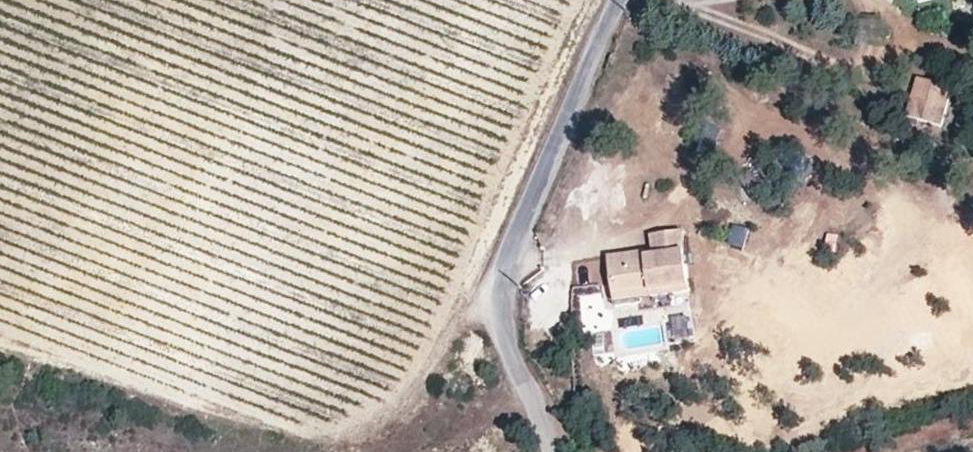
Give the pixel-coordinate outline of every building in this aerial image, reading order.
[(923,75),(909,114),(944,126),(957,87),(923,75)] [(642,291),(643,298),(691,292),(683,230),(652,234),(655,257),(646,258),(646,253),(607,258),(612,295),(642,291)] [(644,306),(643,298),(642,291),(612,295),(614,310),(644,306)]
